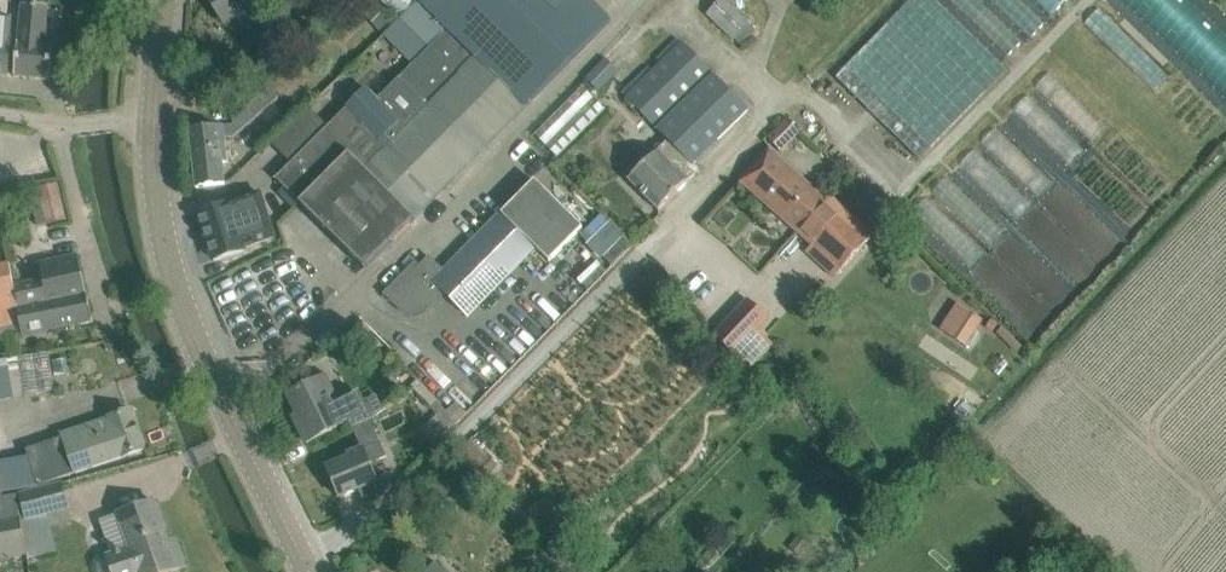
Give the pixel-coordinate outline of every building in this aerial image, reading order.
[(225,24),(231,20),(240,33),(265,16),(258,6),(268,0),(209,0),(225,24)] [(419,2),(449,33),(446,36),(443,34),(376,102),(365,91),(325,130),(290,165),(276,179),(365,267),(364,268),(365,269),(611,22),(602,13),(589,0),(421,0),(419,2)] [(419,2),(421,0),(379,0),(399,21),(419,2)] [(724,0),(720,0),(707,15),(733,39),(748,23),(724,0)] [(1007,70),(935,0),(912,0),(836,77),(919,160),(1007,70)] [(1225,89),(1225,32),(1191,0),(1130,0),(1225,89)] [(378,3),(365,16),(384,36),(397,23),(378,3)] [(45,45),(48,6),(22,4),(19,43),(17,43),(14,76),(51,80),(54,46),(45,45)] [(11,37),(9,37),(11,18),(3,17),(3,14),(1,12),(0,12),(0,75),(8,76),(11,37)] [(748,111),(682,43),(636,87),(633,83),(623,94),(626,98),(668,141),(668,140),(679,151),(693,165),(748,111)] [(233,125),(223,126),(190,130),(196,188),(225,184),(222,163),(227,162),(225,138),(234,138),(277,99),(262,82),(231,109),(233,125)] [(558,157),(605,110),(582,87),(535,135),(558,157)] [(290,165),(325,130),(305,110),(269,144),(290,165)] [(785,120),(767,137),(781,152),(799,135),(785,120)] [(1004,123),(954,165),(976,192),(959,206),(965,213),(961,216),(974,232),(989,220),(977,205),(987,198),(1003,217),(1035,189),(1023,174),(1037,163),(1004,123)] [(658,211),(696,174),(699,171),(693,165),(679,151),(668,140),(668,141),(656,152),(657,153),(629,180),(658,211)] [(824,199),(769,150),(738,180),(767,205),(797,232),(824,199)] [(444,272),(434,283),(443,292),(467,315),(465,317),(484,335),(554,264),(550,261),(583,228),(534,180),(444,272)] [(59,185),(38,190),(47,228),(68,223),(59,185)] [(228,203),(199,213),(214,260),(244,251),(244,248),(254,244),(275,238),(261,194),(228,203)] [(873,235),(828,195),(824,199),(797,232),(819,252),(820,251),(841,270),(873,235)] [(623,238),(604,258),(613,266),(631,246),(623,238)] [(87,296),(78,256),(40,264),(43,280),(14,286),(18,307),(19,309),(48,304),(48,305),(87,296)] [(434,283),(444,272),(429,257),(420,267),(416,263),(386,293),(403,310),(406,313),(410,314),(412,312),(417,313),(419,314),(423,312),(426,310),(443,292),(434,283)] [(14,286),(10,264),(0,266),(0,328),(20,323),(21,323),(18,310),(19,309),(18,307),(14,286)] [(92,320),(87,296),(48,305),(48,304),(19,309),(18,310),(21,323),(20,323),(22,334),(92,320)] [(724,328),(714,339),(751,374),(770,354),(753,339),(770,321),(748,302),(724,328)] [(967,309),(949,336),(966,347),(983,320),(967,309)] [(991,320),(986,328),(993,333),(998,325),(991,320)] [(372,336),(363,323),(347,333),(356,348),(372,336)] [(325,376),(288,394),(301,421),(297,423),(306,443),(350,421),(353,426),(368,419),(355,392),(333,403),(330,398),(335,396),(325,376)] [(423,384),(415,391),(446,431),(466,414),(457,403),(447,410),(423,384)] [(144,449),(131,412),(108,419),(64,434),(65,438),(28,450),(40,484),(121,457),(144,449)] [(349,459),(327,468),(339,498),(359,489),(365,505),(384,497),(393,488),(388,476),(377,481),(370,464),(380,459),(386,456),(380,442),(379,442),(369,418),(368,419),(353,426),(362,449),(348,456),(349,459)] [(487,457),(471,471),(483,483),(498,469),(487,457)] [(16,496),(3,498),(0,482),(0,559),(27,554),(16,496)] [(62,486),(42,490),(19,495),(26,524),(68,514),(62,486)] [(154,502),(120,514),(131,547),(108,555),(114,571),(171,571),(185,567),(177,546),(170,548),(154,502)] [(800,537),(790,548),(800,557),(810,547),(800,537)] [(700,567),(705,571),(707,571),(722,557),(711,547),(703,555),(708,559),(700,567)] [(435,562),(425,571),(446,571),(435,562)]
